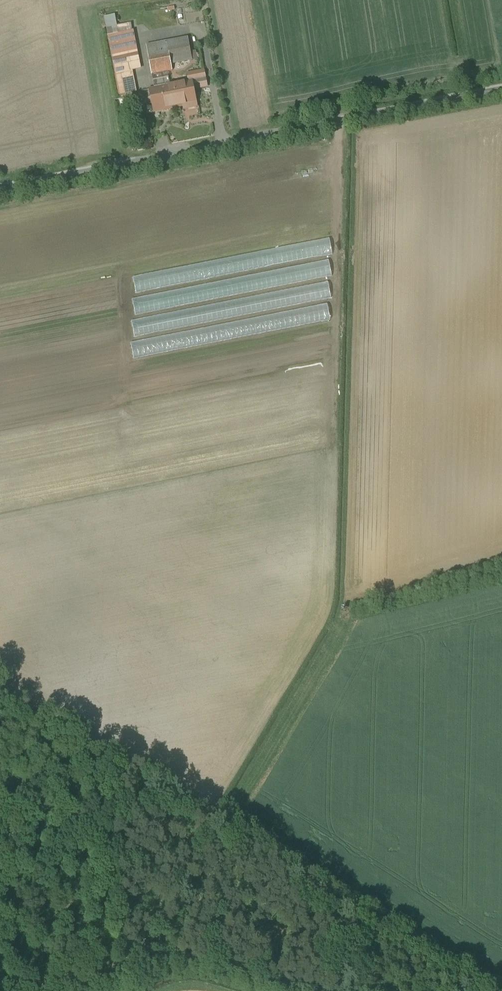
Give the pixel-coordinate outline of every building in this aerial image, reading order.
[(131,25),(117,28),(118,34),(132,31),(131,25)] [(114,28),(107,30),(109,40),(134,35),(133,31),(132,31),(116,35),(114,28)] [(134,35),(109,40),(112,59),(129,55),(138,53),(134,35)] [(187,39),(167,42),(171,64),(191,60),(190,53),(187,39)] [(167,42),(146,47),(152,75),(172,71),(171,64),(167,42)] [(138,53),(129,55),(132,70),(141,68),(138,53)] [(129,55),(112,59),(120,96),(126,94),(122,74),(132,72),(132,70),(129,55)] [(201,71),(192,73),(194,81),(203,80),(201,71)] [(132,72),(122,74),(126,94),(136,92),(132,72)] [(192,83),(165,88),(165,87),(150,90),(154,112),(187,106),(188,109),(197,107),(192,83)] [(134,99),(124,101),(125,110),(136,108),(134,99)]
